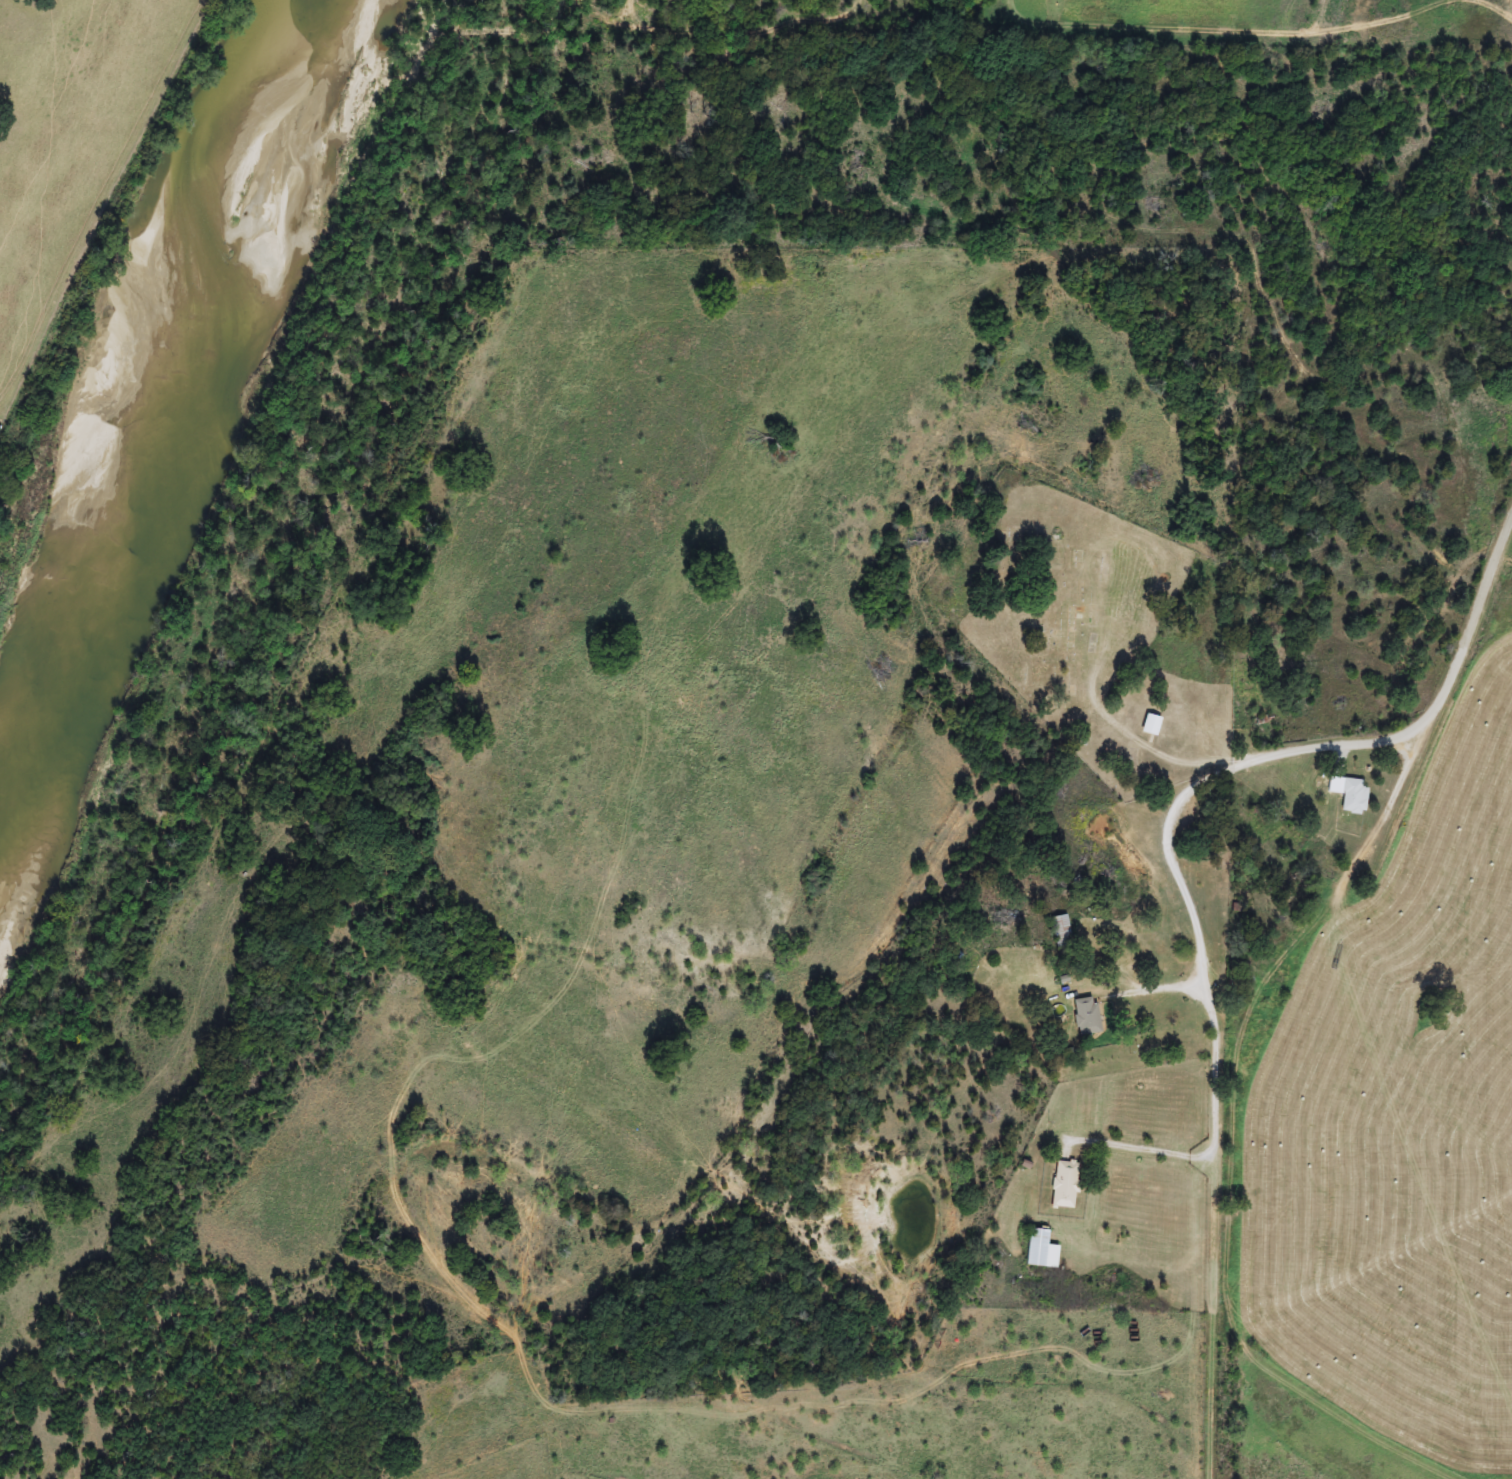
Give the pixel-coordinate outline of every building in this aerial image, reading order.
[(1156,736),(1141,732),(1146,713),(1162,717),(1156,736)] [(1329,778),(1368,782),(1365,815),(1341,812),(1343,794),(1327,792),(1329,778)] [(1057,950),(1050,918),(1066,914),(1073,946),(1057,950)] [(1102,1032),(1079,1037),(1072,1000),(1095,996),(1102,1032)] [(1076,1209),(1053,1208),(1055,1161),(1078,1162),(1076,1209)] [(1049,1230),(1048,1244),(1059,1246),(1057,1268),(1026,1265),(1030,1228),(1049,1230)]
